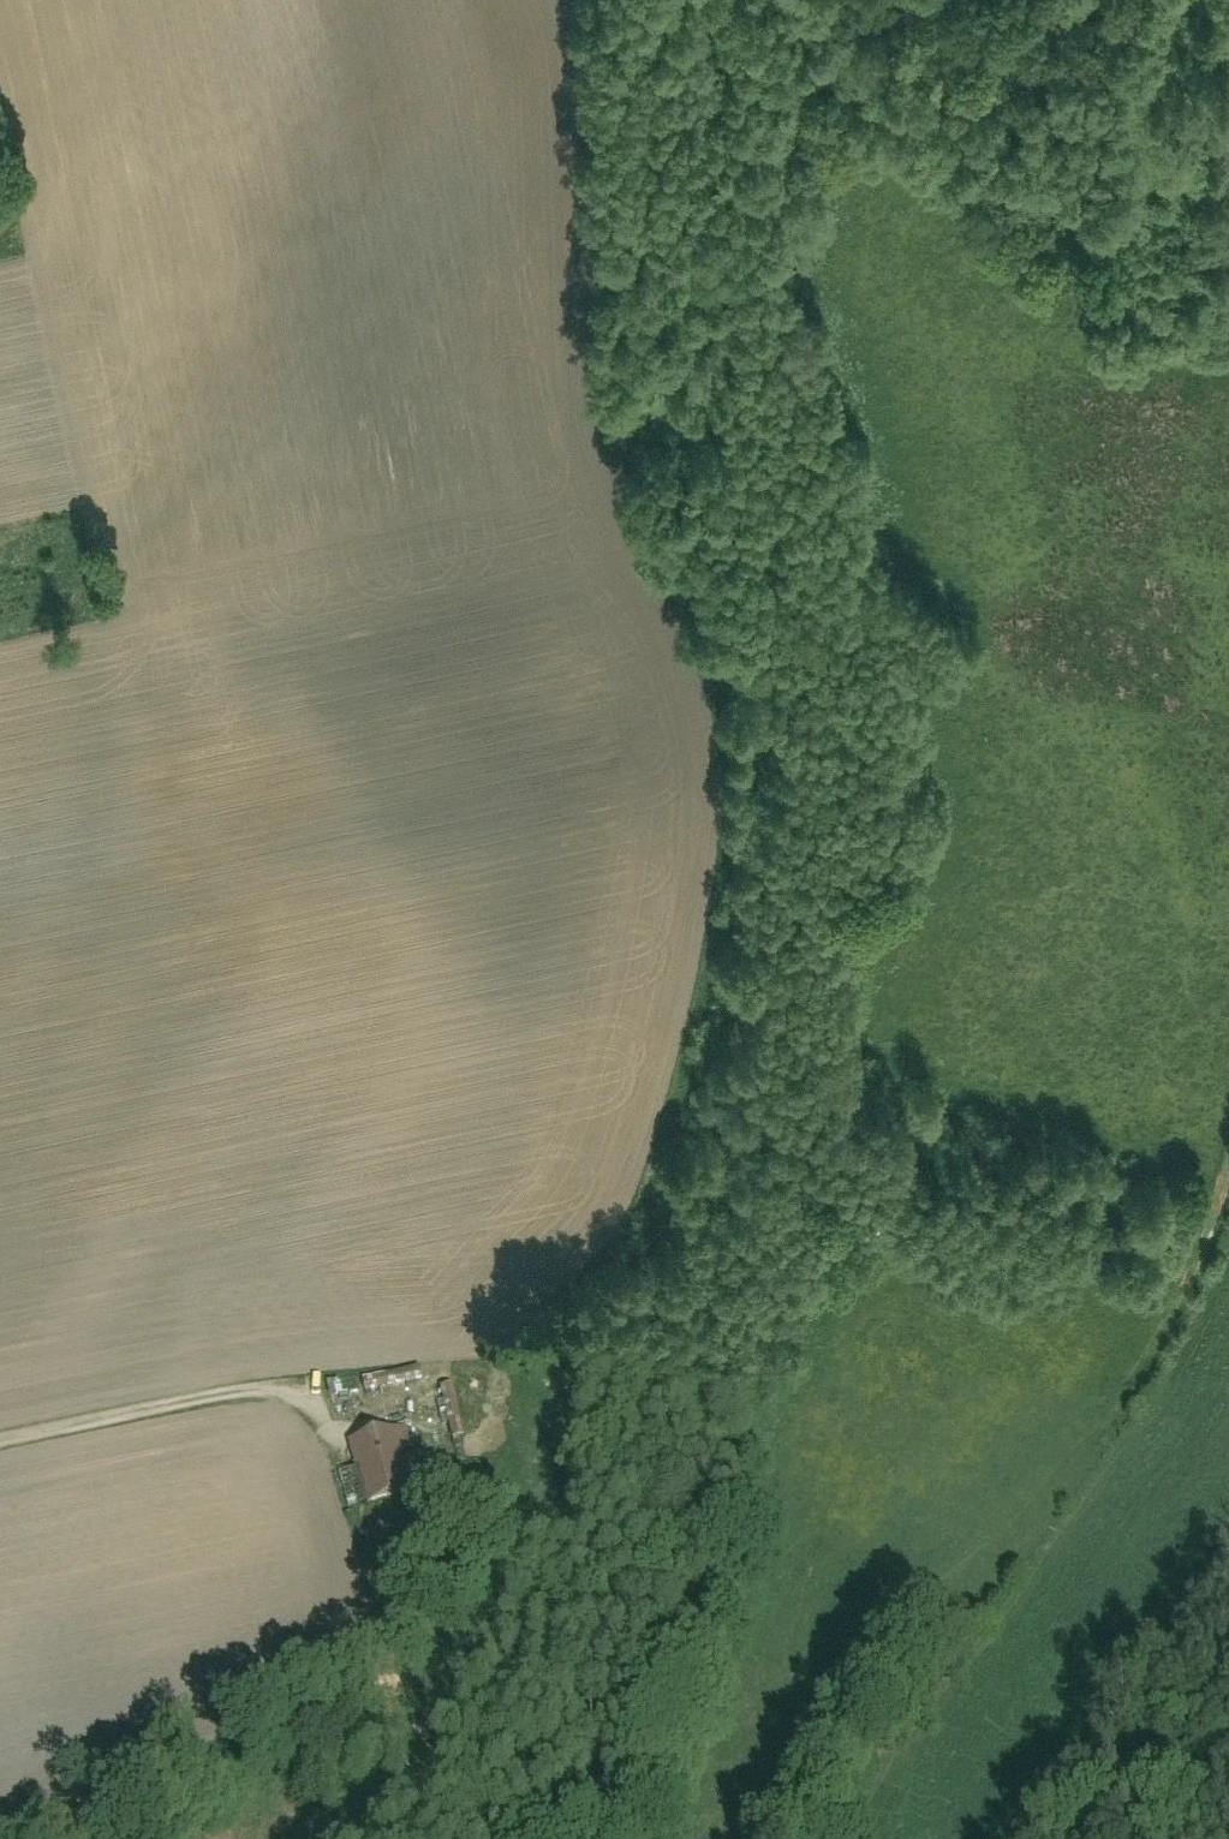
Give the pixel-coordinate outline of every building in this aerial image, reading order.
[(386,1432),(341,1444),(358,1512),(404,1500),(386,1432)]
